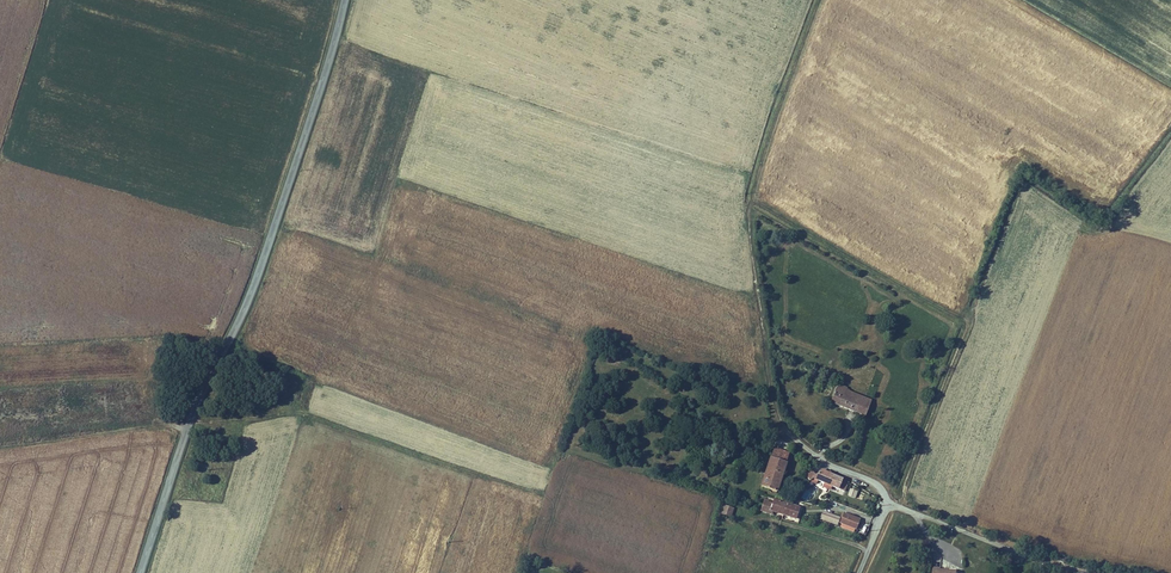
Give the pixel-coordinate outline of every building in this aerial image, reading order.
[(830,376),(824,393),(861,406),(867,389),(830,376)] [(791,452),(775,447),(760,488),(778,494),(787,463),(791,452)] [(831,490),(832,486),(836,476),(823,470),(819,474),(814,470),(807,477),(812,482),(831,490)] [(849,481),(836,476),(832,486),(845,492),(849,481)] [(850,488),(847,496),(855,498),(858,491),(850,488)] [(787,515),(791,504),(774,499),(773,502),(764,499),(760,511),(772,514),(773,510),(787,515)] [(791,504),(787,515),(796,517),(799,518),(802,507),(791,504)] [(735,509),(723,505),(720,513),(732,517),(735,509)] [(823,512),(820,519),(837,525),(840,518),(823,512)] [(860,520),(844,513),(840,523),(842,524),(840,527),(854,532),(855,529),(856,529),(860,520)]
